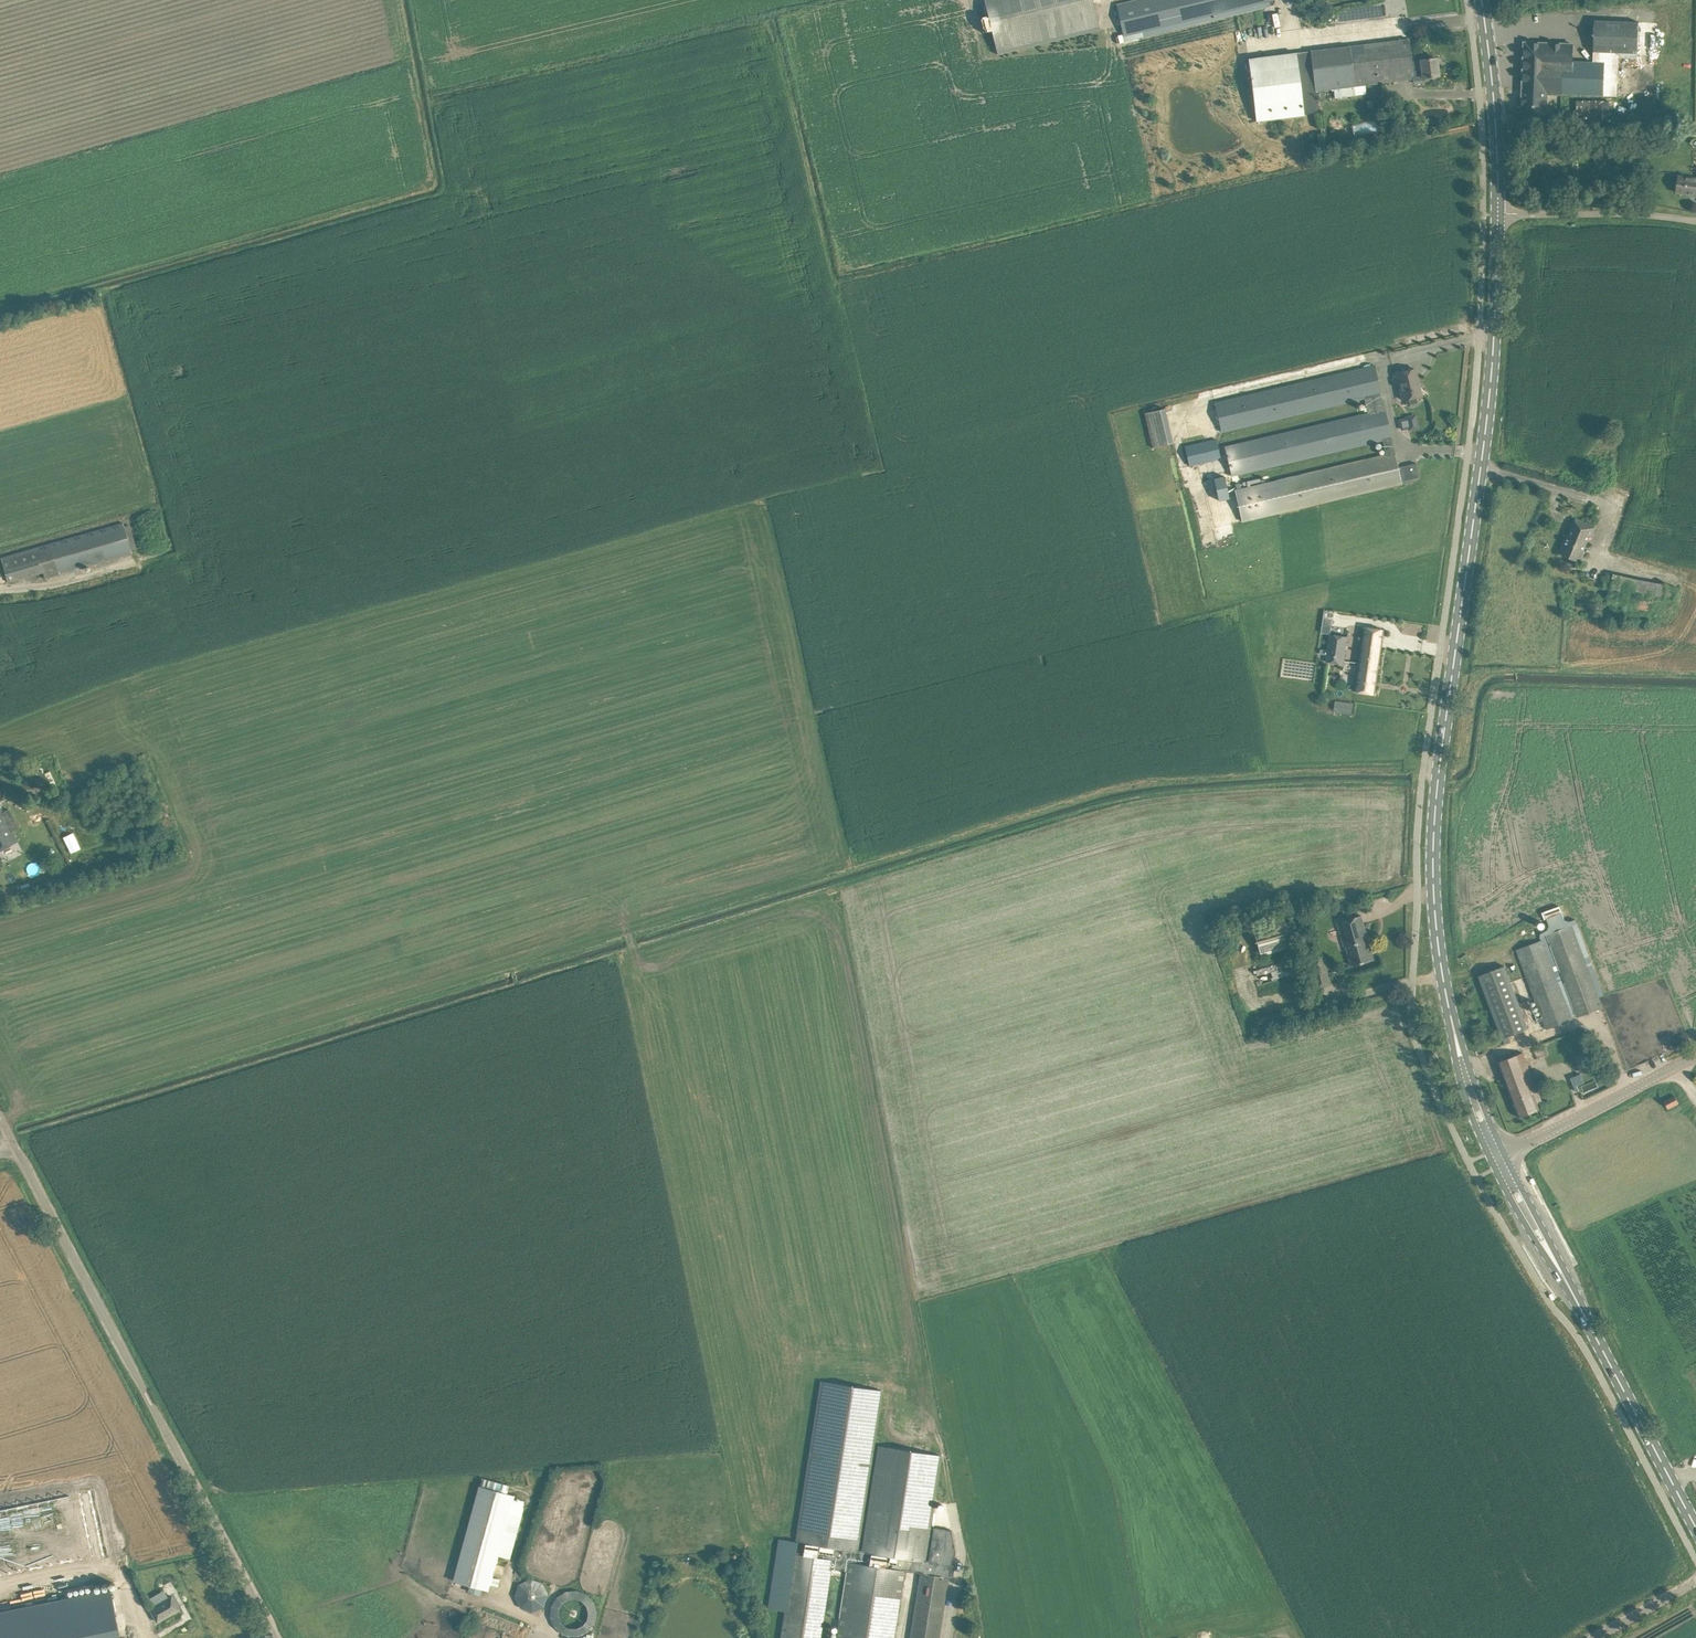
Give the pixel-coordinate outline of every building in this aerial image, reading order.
[(1100,30),(1092,0),(985,0),(988,14),(979,17),(983,32),(992,30),(998,54),(1100,30)] [(1275,1),(1275,0),(1134,0),(1116,4),(1124,36),(1275,1)] [(1547,91),(1547,93),(1617,96),(1619,58),(1638,59),(1639,22),(1595,20),(1594,62),(1573,61),(1573,44),(1525,42),(1523,90),(1547,91)] [(1356,96),(1355,86),(1412,79),(1410,61),(1412,61),(1409,39),(1249,59),(1256,122),(1304,116),(1304,113),(1318,111),(1316,92),(1334,89),(1335,98),(1356,96)] [(1413,81),(1423,80),(1423,77),(1439,76),(1436,58),(1412,61),(1410,61),(1412,79),(1413,81)] [(1546,115),(1547,93),(1547,91),(1523,90),(1522,114),(1546,115)] [(1573,126),(1573,116),(1558,116),(1558,126),(1573,126)] [(1376,131),(1375,121),(1352,123),(1353,133),(1376,131)] [(1679,175),(1676,192),(1695,195),(1695,177),(1679,175)] [(1364,399),(1368,414),(1225,448),(1232,476),(1383,440),(1386,454),(1235,489),(1242,521),(1401,484),(1401,481),(1419,477),(1416,463),(1397,467),(1374,366),(1215,403),(1222,433),(1364,399)] [(1421,396),(1415,369),(1394,374),(1396,384),(1400,383),(1404,400),(1421,396)] [(1152,448),(1173,443),(1165,408),(1144,413),(1152,448)] [(1409,429),(1417,427),(1415,416),(1407,418),(1409,429)] [(1190,445),(1185,446),(1189,466),(1216,460),(1220,457),(1215,439),(1204,442),(1190,445)] [(1216,500),(1227,498),(1222,475),(1211,478),(1216,500)] [(1592,537),(1596,527),(1576,519),(1569,535),(1567,534),(1559,552),(1579,561),(1590,536),(1592,537)] [(46,578),(60,574),(132,554),(124,522),(1,556),(8,582),(44,572),(46,578)] [(1675,602),(1678,587),(1614,573),(1608,603),(1648,611),(1651,597),(1675,602)] [(1322,622),(1320,631),(1329,633),(1331,624),(1322,622)] [(1375,694),(1384,629),(1365,627),(1355,691),(1375,694)] [(1344,664),(1348,636),(1330,634),(1326,661),(1344,664)] [(1336,701),(1335,710),(1351,712),(1353,703),(1336,701)] [(19,803),(52,788),(56,786),(50,770),(45,772),(12,787),(19,803)] [(18,841),(0,805),(0,850),(18,841)] [(1374,959),(1362,915),(1351,918),(1337,922),(1341,935),(1344,946),(1346,945),(1352,966),(1374,959)] [(1284,918),(1253,926),(1261,956),(1292,947),(1284,918)] [(1572,924),(1546,934),(1577,1017),(1603,1008),(1572,924)] [(1543,939),(1517,949),(1541,1014),(1536,1016),(1537,1021),(1543,1019),(1546,1027),(1547,1028),(1572,1019),(1555,973),(1543,939)] [(1479,975),(1503,1038),(1528,1028),(1504,965),(1479,975)] [(1264,968),(1254,969),(1255,980),(1266,978),(1264,968)] [(1579,1068),(1597,1061),(1593,1051),(1575,1058),(1579,1068)] [(1519,1117),(1540,1109),(1538,1103),(1542,1101),(1523,1052),(1498,1062),(1519,1117)] [(1581,1073),(1571,1078),(1574,1086),(1577,1085),(1584,1082),(1581,1073)] [(1668,1108),(1679,1102),(1675,1095),(1665,1100),(1668,1108)] [(837,1637),(893,1637),(904,1570),(920,1573),(910,1637),(938,1637),(948,1577),(953,1578),(955,1562),(954,1562),(956,1551),(951,1530),(933,1527),(928,1560),(926,1560),(942,1455),(878,1446),(862,1549),(859,1549),(883,1390),(821,1381),(796,1541),(778,1538),(768,1607),(786,1610),(781,1637),(820,1637),(831,1568),(848,1570),(837,1637)] [(489,1590),(514,1495),(479,1485),(453,1581),(470,1585),(468,1591),(480,1594),(482,1588),(489,1590)] [(537,1604),(543,1606),(550,1585),(522,1576),(513,1603),(535,1611),(537,1604)] [(110,1590),(100,1592),(0,1613),(0,1637),(120,1637),(110,1590)] [(593,1617),(594,1612),(593,1608),(592,1604),(590,1600),(587,1597),(584,1594),(581,1593),(577,1592),(573,1591),(568,1592),(563,1593),(560,1596),(558,1597),(555,1602),(553,1605),(552,1609),(552,1613),(552,1617),(553,1621),(555,1625),(558,1627),(561,1630),(564,1632),(568,1633),(573,1634),(577,1633),(582,1632),(585,1629),(588,1627),(590,1625),(592,1621),(593,1617)] [(158,1622),(179,1609),(172,1596),(150,1608),(158,1622)]
